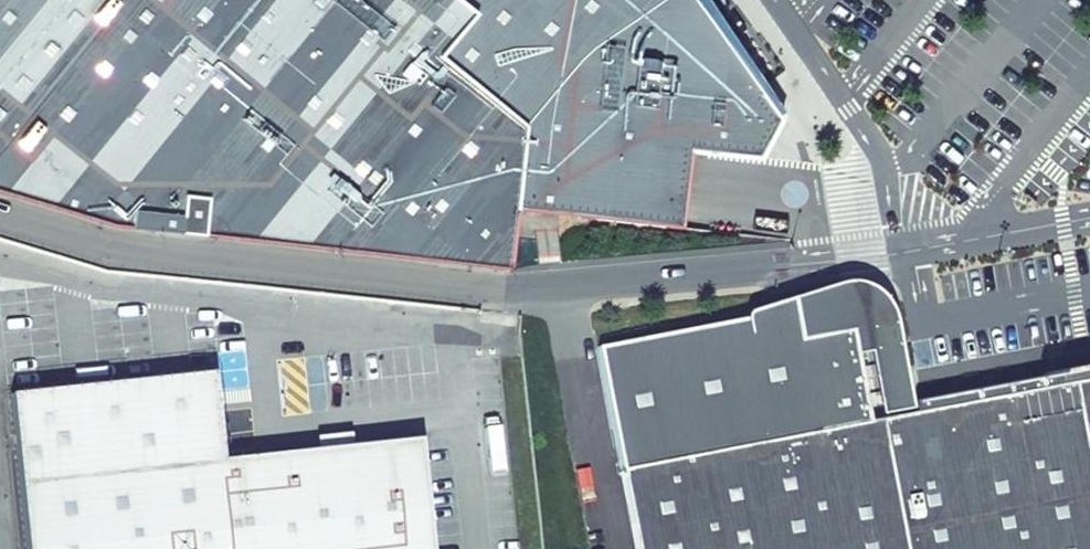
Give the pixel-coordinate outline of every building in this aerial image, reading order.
[(117,227),(510,268),(517,212),(692,234),(692,153),(766,155),(789,115),(748,59),(705,0),(0,0),(0,192),(117,227)] [(876,424),(850,301),(801,312),(798,298),(745,310),(746,319),(599,348),(623,473),(876,424)] [(26,548),(258,548),(246,460),(220,462),(211,374),(9,395),(26,548)] [(876,424),(623,473),(639,548),(1089,548),(1089,383),(876,424)] [(418,441),(246,460),(258,548),(430,548),(418,441)]
